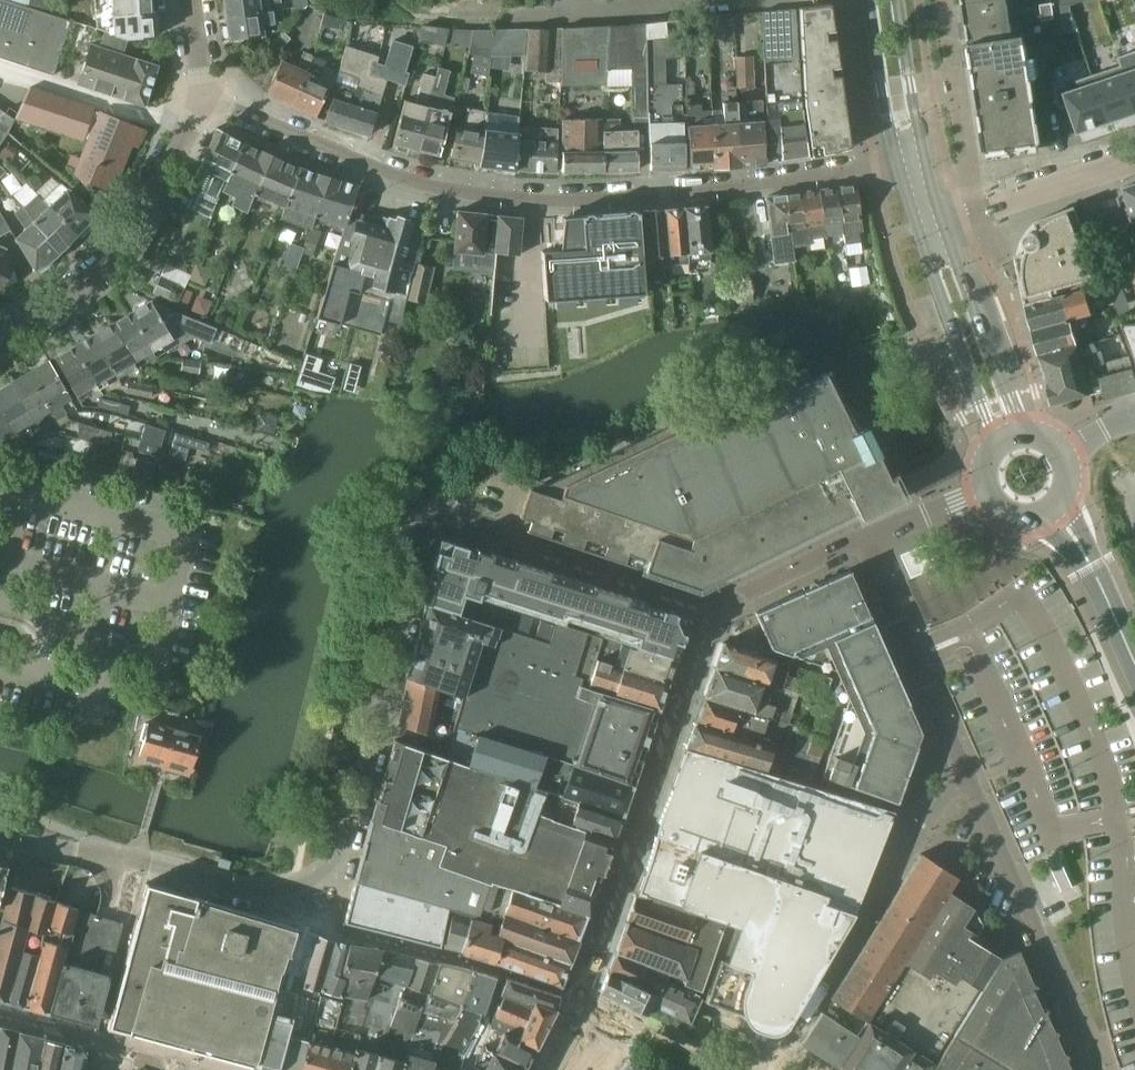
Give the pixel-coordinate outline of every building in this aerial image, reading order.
[(5,0),(0,0),(0,58),(52,75),(70,21),(5,0)] [(30,4),(52,10),(53,0),(31,0),(30,4)] [(97,15),(111,14),(151,12),(150,0),(96,0),(97,15)] [(226,16),(282,8),(280,0),(262,0),(258,1),(258,0),(223,0),(226,16)] [(1019,0),(986,0),(964,3),(967,24),(966,24),(1022,16),(1019,0)] [(811,153),(850,146),(830,3),(799,7),(804,104),(811,153)] [(1053,11),(1052,3),(1040,5),(1041,13),(1053,11)] [(773,10),(762,11),(765,101),(771,101),(776,101),(781,157),(782,160),(808,156),(802,110),(797,62),(795,7),(794,7),(773,9),(773,10)] [(1071,7),(1062,8),(1064,22),(1073,20),(1071,7)] [(230,40),(264,35),(262,23),(283,19),(282,8),(226,16),(230,40)] [(1043,21),(1055,19),(1053,11),(1041,13),(1043,21)] [(111,14),(97,15),(98,29),(123,38),(153,36),(151,12),(111,14)] [(734,14),(712,15),(712,16),(714,38),(735,36),(734,15),(734,14)] [(1026,43),(1024,35),(1022,16),(966,24),(968,39),(969,39),(974,72),(973,72),(976,87),(986,152),(1041,144),(1028,58),(1026,43)] [(646,23),(645,23),(646,73),(646,87),(649,121),(649,126),(650,169),(667,168),(683,168),(689,167),(687,125),(682,125),(681,114),(681,104),(674,104),(674,101),(682,101),(682,83),(665,83),(664,57),(680,57),(679,20),(646,23)] [(1073,20),(1064,22),(1066,35),(1075,34),(1073,20)] [(609,25),(606,84),(606,87),(631,87),(631,106),(632,111),(633,117),(634,126),(649,126),(649,121),(646,87),(646,73),(645,23),(609,25)] [(449,28),(421,25),(417,40),(445,45),(449,28)] [(606,84),(609,25),(562,28),(561,82),(561,86),(606,84)] [(472,30),(468,53),(474,54),(471,73),(488,76),(492,56),(493,43),(505,28),(492,29),(472,30)] [(493,43),(492,56),(496,56),(524,55),(525,55),(527,28),(505,28),(493,43)] [(525,55),(523,70),(546,72),(545,82),(561,82),(562,28),(551,28),(529,28),(527,28),(525,55)] [(267,50),(280,57),(287,42),(291,38),(283,30),(276,37),(274,37),(267,50)] [(378,54),(346,45),(325,120),(370,133),(386,77),(405,84),(407,75),(404,73),(412,47),(393,40),(383,66),(376,64),(378,54)] [(157,65),(90,44),(77,84),(144,106),(157,65)] [(266,93),(291,104),(313,53),(304,49),(299,61),(303,64),(301,69),(281,60),(266,93)] [(1121,57),(1123,62),(1121,63),(1134,104),(1134,52),(1121,57)] [(315,115),(330,82),(312,74),(315,68),(318,69),(323,58),(313,53),(291,104),(315,115)] [(754,55),(736,56),(737,88),(755,88),(754,55)] [(1092,73),(1109,123),(1134,114),(1134,104),(1121,63),(1092,73)] [(405,98),(393,142),(416,147),(438,68),(438,67),(431,65),(429,73),(423,72),(415,101),(405,98)] [(438,68),(416,147),(439,153),(450,110),(440,108),(450,71),(438,68)] [(1092,73),(1053,86),(1061,109),(1069,106),(1078,133),(1109,123),(1092,73)] [(87,125),(93,127),(80,159),(70,155),(65,168),(75,172),(73,175),(105,188),(112,170),(118,172),(136,127),(100,111),(98,114),(92,111),(93,108),(28,87),(14,116),(83,139),(87,125)] [(737,103),(736,103),(739,165),(763,163),(761,101),(747,102),(748,119),(738,120),(737,103)] [(771,101),(765,101),(768,159),(781,157),(776,101),(771,101)] [(722,110),(711,111),(713,167),(739,165),(736,103),(722,104),(722,110)] [(700,104),(687,106),(687,125),(689,167),(690,168),(713,167),(711,111),(701,112),(700,104)] [(456,125),(450,155),(479,161),(486,111),(486,110),(471,107),(466,126),(456,125)] [(14,118),(0,109),(0,142),(14,118)] [(479,161),(478,164),(516,169),(519,126),(519,116),(486,111),(479,161)] [(604,118),(561,119),(562,169),(603,168),(603,129),(603,122),(604,122),(604,118)] [(638,168),(637,128),(618,129),(617,122),(604,122),(603,122),(603,129),(603,168),(638,168)] [(557,127),(519,126),(516,169),(519,169),(556,170),(557,127)] [(244,142),(216,127),(192,179),(185,176),(169,208),(186,216),(201,188),(202,194),(216,200),(219,198),(223,189),(244,142)] [(249,210),(253,197),(271,155),(244,142),(223,189),(228,179),(244,187),(242,192),(247,195),(242,207),(249,210)] [(271,155),(253,197),(249,210),(253,211),(258,200),(263,202),(265,198),(284,205),(302,167),(276,158),(271,155)] [(284,205),(281,217),(296,223),(311,228),(312,225),(314,220),(328,177),(319,174),(302,167),(284,205)] [(328,177),(314,220),(320,223),(326,224),(328,220),(345,225),(360,185),(328,177)] [(95,213),(67,190),(66,191),(58,183),(42,198),(50,206),(49,207),(79,237),(87,227),(84,224),(95,213)] [(843,234),(844,244),(858,242),(857,232),(859,232),(856,212),(861,211),(857,183),(837,186),(843,234)] [(1122,187),(1124,192),(1118,198),(1121,208),(1131,209),(1134,223),(1134,183),(1122,187)] [(830,245),(829,236),(843,234),(837,186),(817,189),(821,217),(825,224),(828,245),(830,245)] [(823,236),(825,246),(828,245),(825,224),(821,217),(817,189),(802,191),(809,238),(823,236)] [(802,191),(786,193),(793,245),(810,243),(809,238),(802,191)] [(794,257),(792,245),(793,245),(786,193),(767,195),(775,260),(794,257)] [(70,248),(79,237),(49,207),(50,206),(42,198),(38,194),(21,208),(58,252),(67,245),(70,248)] [(697,256),(708,255),(705,205),(684,206),(687,250),(697,249),(697,256)] [(669,265),(679,265),(678,251),(687,250),(684,206),(665,208),(669,265)] [(1028,253),(1017,255),(1027,304),(1084,288),(1084,289),(1098,284),(1095,276),(1083,248),(1091,245),(1076,206),(1037,222),(1040,231),(1038,233),(1037,232),(1036,232),(1035,232),(1034,232),(1033,232),(1032,232),(1031,232),(1030,233),(1029,233),(1028,234),(1027,235),(1026,236),(1026,237),(1025,238),(1025,239),(1025,240),(1025,241),(1025,242),(1025,243),(1026,244),(1026,245),(1027,246),(1028,247),(1029,248),(1028,253)] [(21,208),(15,213),(27,228),(16,239),(34,271),(36,268),(39,273),(50,264),(47,260),(58,252),(21,208)] [(645,210),(648,267),(669,265),(665,208),(645,210)] [(566,249),(542,251),(545,300),(644,293),(637,210),(564,215),(561,239),(565,239),(566,249)] [(459,211),(455,250),(481,252),(479,271),(493,273),(495,252),(500,214),(459,211)] [(384,318),(400,322),(405,300),(414,261),(422,228),(411,225),(406,223),(407,219),(396,216),(396,220),(384,217),(383,219),(362,214),(346,265),(333,262),(317,316),(380,332),(384,318)] [(500,214),(495,252),(519,255),(522,217),(500,214)] [(313,256),(321,231),(320,231),(311,228),(308,237),(303,252),(304,253),(313,256)] [(416,262),(416,261),(414,261),(405,300),(425,304),(435,265),(432,264),(432,266),(416,262)] [(3,288),(5,284),(8,285),(17,281),(13,273),(10,272),(12,268),(0,262),(0,287),(3,288)] [(770,285),(751,288),(751,287),(749,274),(720,278),(722,292),(725,312),(741,310),(745,306),(744,304),(772,300),(770,285)] [(179,283),(161,275),(153,292),(170,301),(179,283)] [(1084,288),(1027,304),(1034,330),(1085,316),(1084,315),(1091,313),(1084,289),(1084,288)] [(164,323),(151,300),(131,312),(156,355),(166,349),(163,345),(173,339),(172,337),(185,330),(194,318),(181,312),(164,323)] [(131,312),(112,323),(137,367),(146,361),(144,357),(153,351),(156,355),(131,312)] [(1085,316),(1034,330),(1040,354),(1078,344),(1074,330),(1087,326),(1088,326),(1085,316)] [(1123,323),(1134,354),(1134,321),(1123,323)] [(137,367),(112,323),(92,335),(118,378),(128,372),(125,368),(134,363),(136,367),(137,367)] [(92,335),(73,346),(99,389),(108,384),(106,380),(115,374),(118,378),(92,335)] [(1078,344),(1040,354),(1046,378),(1104,363),(1101,351),(1081,357),(1078,344)] [(80,400),(99,389),(73,346),(55,357),(80,400)] [(1046,378),(1053,403),(1057,402),(1063,401),(1066,400),(1069,399),(1073,398),(1080,396),(1085,395),(1091,393),(1102,390),(1105,399),(1114,396),(1134,391),(1134,375),(1133,368),(1129,356),(1104,363),(1046,378)] [(200,361),(181,358),(179,372),(198,375),(200,361)] [(69,406),(74,403),(49,360),(30,372),(55,415),(54,415),(57,420),(68,414),(62,403),(66,400),(69,406)] [(527,531),(700,589),(858,511),(861,518),(904,497),(894,477),(890,479),(877,453),(878,452),(865,425),(862,427),(833,370),(812,380),(805,366),(790,373),(787,366),(550,484),(536,491),(530,489),(521,517),(531,520),(527,531)] [(55,415),(30,372),(10,383),(42,438),(51,433),(41,415),(48,412),(51,417),(54,415),(55,415)] [(166,373),(164,384),(185,388),(187,377),(166,373)] [(143,385),(130,382),(127,392),(140,395),(143,385)] [(42,438),(10,383),(0,389),(0,409),(16,437),(33,444),(42,438)] [(112,401),(99,398),(97,407),(110,411),(112,401)] [(125,404),(112,401),(110,411),(123,414),(125,404)] [(10,434),(12,439),(15,437),(19,438),(16,437),(0,409),(0,440),(10,434)] [(166,430),(145,424),(141,439),(161,446),(166,430)] [(176,432),(169,455),(185,460),(192,438),(176,432)] [(137,451),(157,457),(161,446),(141,439),(137,451)] [(37,457),(53,461),(55,453),(39,449),(37,457)] [(72,457),(55,453),(53,461),(70,465),(72,457)] [(132,473),(152,478),(155,463),(136,459),(132,473)] [(427,588),(423,601),(428,603),(448,610),(473,618),(482,591),(560,616),(561,611),(606,625),(602,636),(609,638),(628,643),(675,659),(677,659),(690,619),(677,614),(645,604),(645,602),(491,553),(491,555),(478,551),(478,549),(477,549),(476,550),(440,539),(439,545),(430,577),(427,588)] [(871,615),(850,569),(756,611),(772,647),(772,648),(792,654),(844,671),(836,693),(850,698),(823,776),(897,802),(922,732),(873,620),(873,621),(870,616),(871,615)] [(416,651),(408,676),(465,698),(457,726),(633,787),(634,784),(658,710),(659,706),(593,685),(609,638),(602,636),(588,632),(556,622),(550,643),(498,626),(473,618),(448,610),(428,603),(421,624),(413,650),(416,651)] [(609,638),(593,685),(659,706),(667,682),(621,665),(628,643),(609,638)] [(723,642),(716,662),(768,680),(775,660),(729,644),(723,642)] [(628,643),(621,665),(667,682),(675,659),(628,643)] [(800,690),(783,684),(768,680),(716,662),(715,667),(705,693),(789,722),(798,694),(800,690)] [(786,675),(783,684),(801,690),(800,693),(823,702),(828,689),(831,681),(832,678),(811,672),(805,681),(786,675)] [(398,723),(452,741),(457,726),(465,698),(408,676),(398,723)] [(696,717),(796,749),(796,747),(807,751),(809,745),(813,733),(788,725),(789,722),(705,693),(696,717)] [(152,718),(155,706),(141,702),(137,714),(152,718)] [(801,782),(802,781),(811,783),(821,756),(807,751),(796,747),(796,749),(696,717),(687,744),(778,775),(801,782)] [(139,757),(164,764),(174,727),(149,720),(148,724),(145,723),(140,738),(144,740),(139,757)] [(197,730),(208,734),(211,723),(200,720),(197,730)] [(467,764),(547,791),(623,817),(633,787),(457,726),(452,741),(473,748),(467,764)] [(194,756),(196,750),(200,734),(176,728),(174,727),(164,764),(165,764),(168,765),(167,769),(183,774),(185,770),(190,771),(194,756)] [(809,745),(807,751),(821,756),(827,740),(812,735),(809,745)] [(605,868),(614,842),(538,817),(547,791),(467,764),(395,739),(371,818),(444,844),(443,844),(436,864),(490,883),(493,882),(511,888),(512,886),(525,891),(588,914),(596,890),(605,868)] [(643,869),(634,893),(723,923),(732,927),(724,955),(721,954),(706,1000),(736,1011),(737,1012),(739,1014),(741,1015),(742,1016),(744,1018),(745,1021),(748,1024),(749,1026),(751,1027),(755,1029),(763,1032),(767,1033),(770,1034),(773,1033),(776,1033),(778,1032),(780,1031),(782,1030),(784,1029),(786,1027),(801,1002),(854,913),(895,808),(811,783),(802,781),(801,782),(778,775),(687,744),(670,789),(658,823),(666,825),(661,837),(654,835),(643,869)] [(614,842),(623,817),(547,791),(538,817),(614,842)] [(502,919),(504,913),(578,939),(587,914),(588,914),(525,891),(512,886),(511,888),(493,882),(490,883),(436,864),(443,844),(371,818),(355,880),(448,907),(452,909),(475,916),(479,905),(491,909),(489,914),(502,919)] [(958,877),(921,853),(830,997),(822,1010),(800,1042),(839,1067),(951,893),(949,891),(958,877)] [(1062,892),(1073,887),(1062,861),(1051,866),(1062,892)] [(440,945),(448,907),(355,880),(345,921),(440,945)] [(132,1033),(255,1066),(277,988),(289,951),(292,952),(299,927),(196,896),(194,903),(184,900),(186,894),(146,883),(108,1028),(132,1034),(132,1033)] [(0,925),(0,999),(23,1005),(55,900),(35,893),(11,886),(0,925)] [(634,893),(605,972),(658,992),(662,983),(667,974),(683,980),(681,984),(699,990),(723,923),(634,893)] [(839,1067),(843,1069),(928,1069),(933,1061),(932,1060),(978,989),(979,989),(980,988),(981,989),(1000,958),(1001,957),(985,946),(989,941),(976,933),(983,924),(974,907),(951,893),(839,1067)] [(23,1005),(48,1012),(78,908),(55,900),(23,1005)] [(451,914),(470,919),(491,925),(489,932),(497,935),(502,919),(489,914),(491,909),(479,905),(475,916),(452,909),(451,914)] [(111,918),(78,908),(48,1012),(96,1024),(123,922),(111,918)] [(504,913),(502,919),(497,935),(570,961),(578,939),(504,913)] [(463,951),(470,919),(451,914),(445,946),(460,950),(463,951)] [(489,932),(491,925),(470,919),(463,951),(494,960),(561,983),(570,961),(497,935),(489,932)] [(724,955),(732,927),(723,923),(699,990),(681,984),(683,980),(667,974),(662,983),(700,998),(706,1000),(721,954),(724,955)] [(299,927),(292,952),(289,951),(277,988),(255,1066),(268,1069),(279,1069),(301,990),(306,985),(318,934),(299,927)] [(323,989),(336,939),(318,934),(306,985),(323,989)] [(350,943),(347,943),(336,939),(323,989),(323,993),(340,997),(347,974),(342,973),(350,943)] [(384,949),(384,948),(350,943),(342,973),(347,974),(340,997),(345,998),(338,1024),(360,1030),(368,1007),(378,987),(374,986),(384,949)] [(416,956),(415,956),(384,949),(374,986),(378,987),(368,1007),(385,1013),(386,1010),(397,1013),(406,985),(416,956)] [(954,1035),(932,1069),(1071,1069),(1071,1068),(1018,950),(1000,958),(981,989),(980,988),(979,989),(951,1033),(954,1035)] [(428,994),(440,960),(416,956),(406,985),(428,994)] [(446,1001),(459,965),(440,960),(428,994),(446,1001)] [(479,969),(476,969),(459,965),(446,1001),(455,1004),(451,1016),(456,1018),(462,1006),(463,1007),(479,969)] [(483,1014),(484,1013),(498,975),(479,969),(463,1007),(483,1014)] [(651,1002),(658,992),(605,972),(599,989),(646,1011),(651,1002)] [(503,994),(531,1004),(533,1000),(556,1008),(560,994),(506,976),(500,993),(503,994)] [(662,983),(658,992),(651,1002),(690,1020),(700,998),(662,983)] [(323,993),(323,989),(306,985),(301,990),(279,1069),(302,1069),(323,993)] [(415,1030),(416,1030),(428,994),(406,985),(397,1013),(381,1057),(378,1069),(404,1069),(415,1030)] [(363,1031),(360,1030),(338,1024),(345,998),(340,997),(323,993),(302,1069),(352,1069),(363,1031)] [(404,1069),(435,1069),(442,1046),(449,1032),(456,1018),(451,1016),(455,1004),(446,1001),(428,994),(416,1030),(415,1030),(404,1069)] [(503,994),(491,1023),(481,1017),(463,1052),(458,1069),(523,1069),(534,1047),(535,1047),(535,1046),(519,1038),(531,1004),(503,994)] [(535,1046),(556,1008),(533,1000),(531,1004),(519,1038),(535,1046)] [(456,1018),(442,1046),(435,1069),(458,1069),(463,1052),(481,1017),(483,1014),(463,1007),(462,1006),(456,1018)] [(381,1057),(397,1013),(386,1010),(385,1013),(368,1007),(360,1030),(363,1031),(352,1069),(378,1069),(381,1057)] [(0,1026),(0,1069),(12,1069),(21,1031),(0,1026)] [(65,1042),(21,1031),(12,1069),(58,1069),(65,1042)] [(65,1042),(58,1069),(82,1069),(86,1054),(81,1046),(65,1042)] [(633,1061),(624,1069),(644,1069),(633,1061)]
